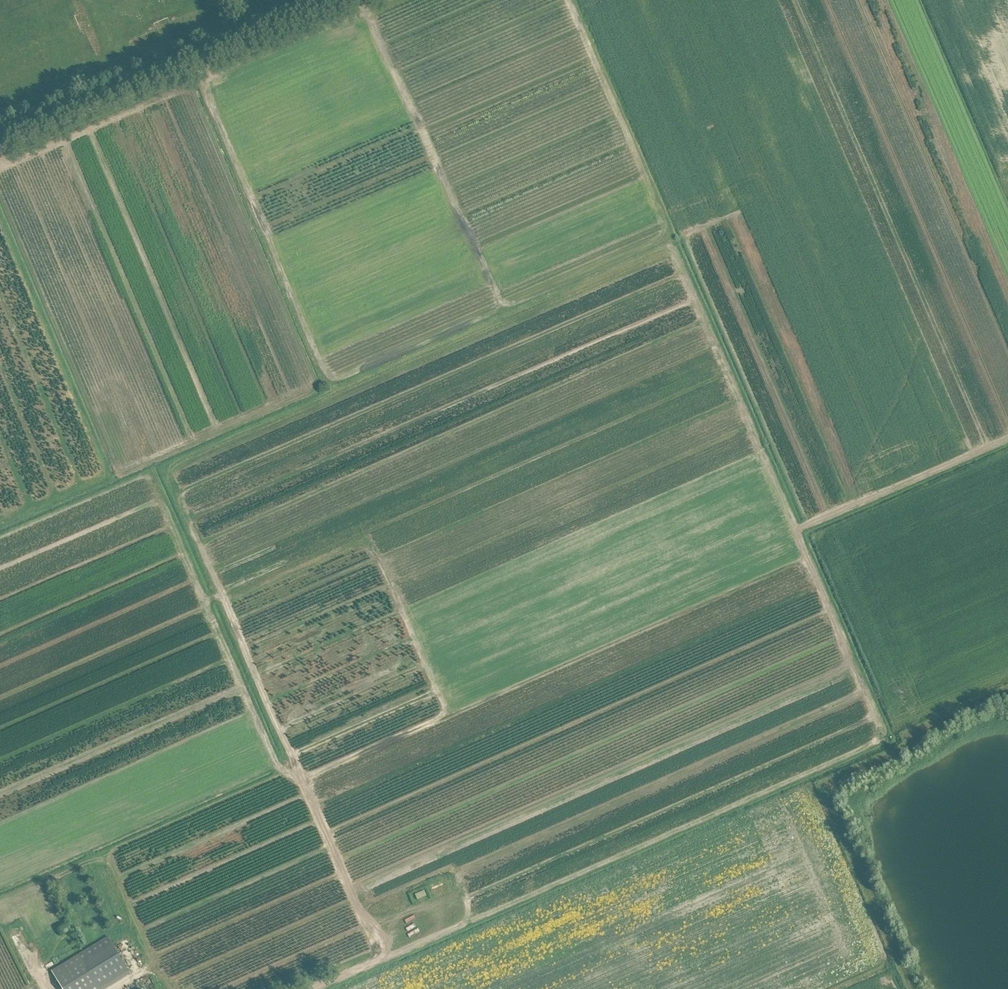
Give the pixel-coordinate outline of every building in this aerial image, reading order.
[(63,988),(104,988),(130,973),(108,937),(52,971),(63,988)]
